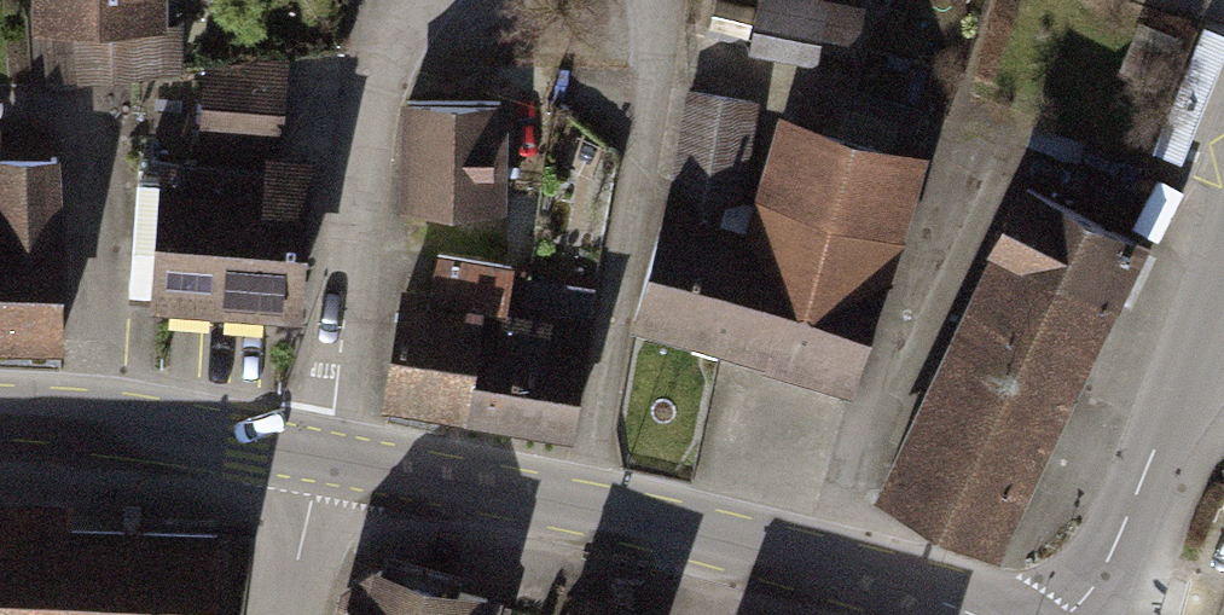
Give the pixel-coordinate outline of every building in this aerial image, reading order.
[(14,27),(147,20),(146,0),(13,0),(14,27)] [(832,0),(764,0),(755,48),(821,59),(832,0)] [(270,42),(187,42),(186,145),(268,146),(270,42)] [(675,88),(649,194),(620,331),(837,394),(909,154),(761,111),(732,206),(723,203),(743,101),(675,88)] [(505,93),(405,93),(404,204),(504,205),(505,93)] [(43,345),(41,153),(0,153),(0,345),(43,345)] [(286,161),(136,153),(128,302),(278,310),(286,161)] [(1142,248),(1012,187),(867,492),(996,553),(1109,316),(1142,248)] [(410,299),(364,296),(341,407),(554,436),(584,285),(420,246),(410,299)] [(0,499),(0,614),(204,614),(205,528),(43,526),(44,500),(0,499)] [(354,555),(338,614),(500,614),(505,596),(354,555)] [(551,590),(543,614),(624,614),(551,590)]
